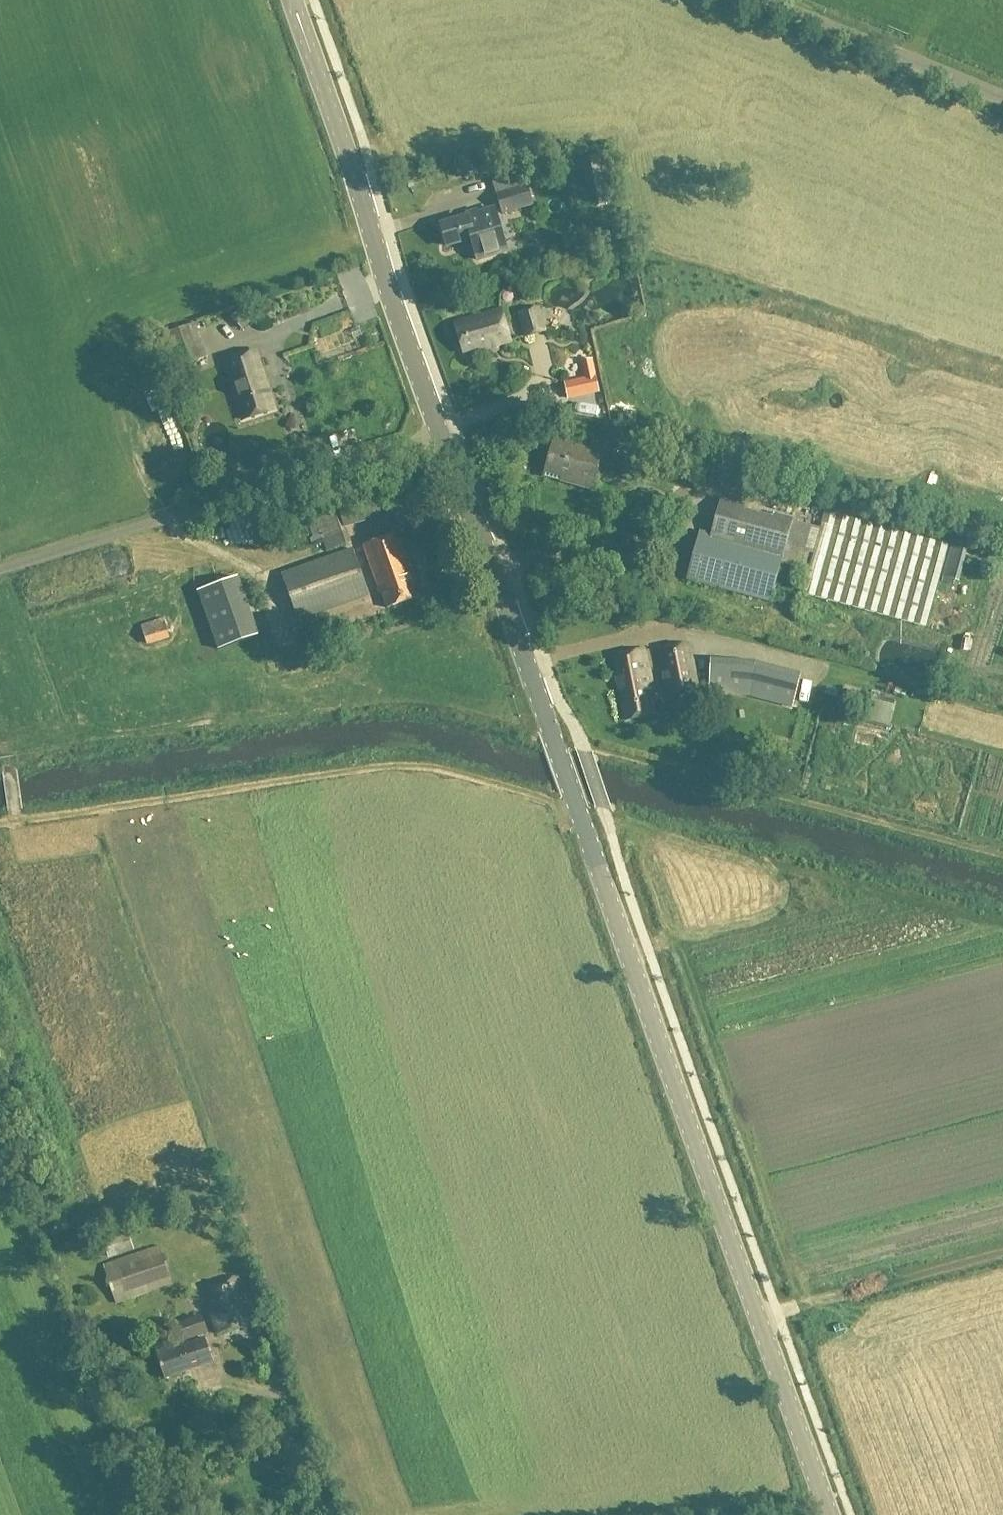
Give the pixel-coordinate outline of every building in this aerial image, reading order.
[(606,177),(602,158),(583,162),(587,180),(606,177)] [(490,183),(494,196),(495,196),(525,187),(521,174),(490,183)] [(495,196),(494,196),(500,216),(530,207),(525,187),(495,196)] [(505,253),(492,211),(439,227),(445,249),(468,242),(475,262),(505,253)] [(524,340),(543,335),(536,311),(517,316),(524,340)] [(473,354),(508,344),(499,312),(453,325),(461,355),(473,352),(473,354)] [(240,313),(231,321),(242,333),(251,324),(240,313)] [(173,370),(204,359),(193,327),(161,338),(173,370)] [(240,422),(272,412),(253,354),(221,365),(240,422)] [(565,401),(597,395),(590,362),(578,364),(581,381),(562,385),(565,401)] [(591,487),(602,449),(554,436),(544,473),(560,477),(558,484),(573,488),(575,483),(591,487)] [(638,465),(640,454),(641,449),(617,444),(613,459),(638,465)] [(767,605),(789,526),(724,508),(715,539),(699,534),(685,582),(767,605)] [(234,537),(241,537),(239,512),(232,513),(234,537)] [(923,629),(945,548),(822,515),(800,597),(923,629)] [(417,599),(413,589),(415,588),(396,535),(361,548),(378,596),(379,595),(385,611),(417,599)] [(296,622),(365,598),(348,551),(280,575),(296,622)] [(422,585),(436,600),(432,604),(444,617),(461,601),(435,573),(422,585)] [(238,582),(197,595),(216,654),(257,641),(238,582)] [(146,648),(167,641),(160,621),(139,628),(146,648)] [(667,699),(696,693),(685,647),(656,654),(667,699)] [(650,717),(646,696),(650,695),(642,653),(609,659),(619,707),(620,706),(623,723),(650,717)] [(792,704),(798,681),(745,668),(709,666),(707,692),(744,694),(792,704)] [(126,1234),(102,1243),(108,1259),(132,1251),(126,1234)] [(160,1259),(105,1277),(115,1306),(142,1297),(140,1291),(167,1281),(160,1259)] [(244,1305),(234,1280),(204,1291),(211,1310),(207,1312),(217,1337),(254,1324),(247,1304),(244,1305)] [(182,1343),(206,1335),(200,1315),(176,1324),(182,1343)] [(163,1381),(210,1364),(203,1340),(155,1357),(163,1381)]
